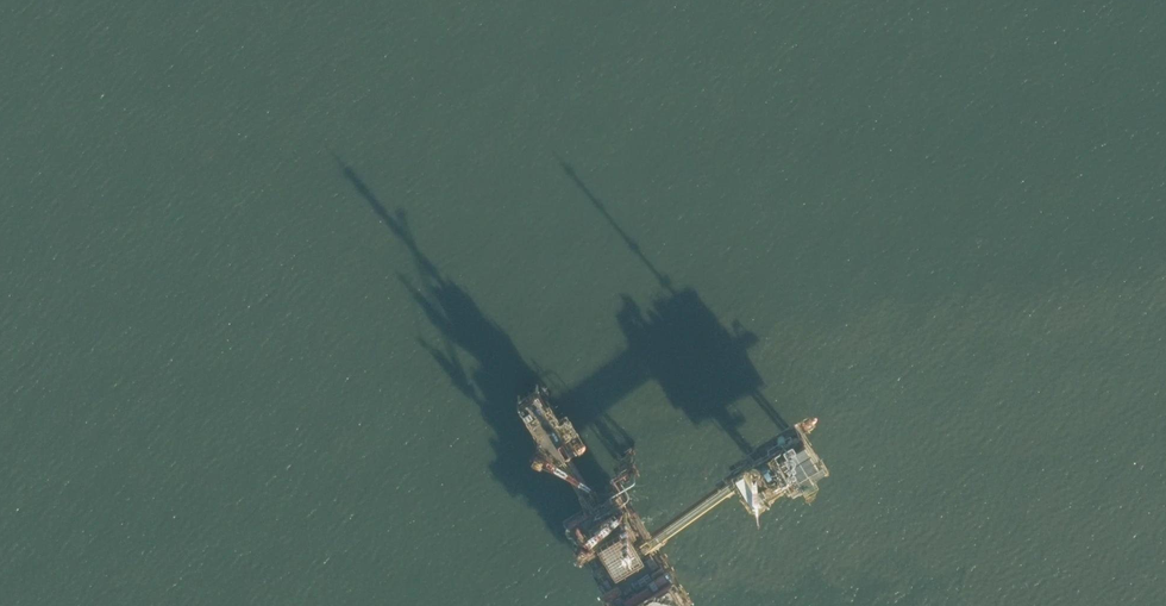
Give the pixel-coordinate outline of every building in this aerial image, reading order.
[(581,452),(549,398),(528,411),(561,464),(571,458),(581,452)] [(564,529),(612,605),(716,605),(670,532),(638,482),(602,505),(564,529)]
